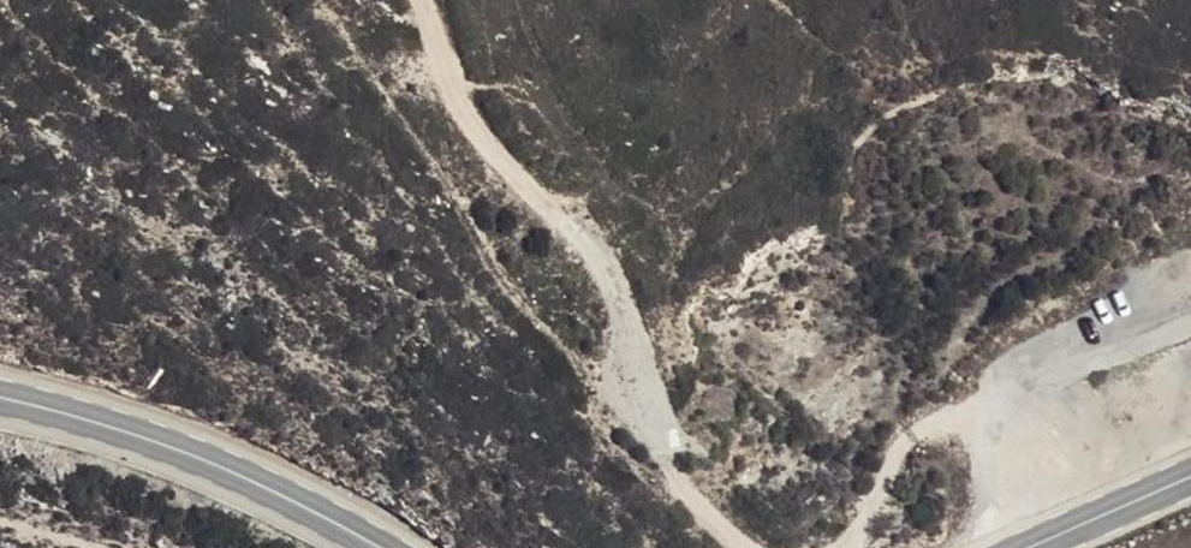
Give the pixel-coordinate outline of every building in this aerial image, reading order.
[(738,412),(739,405),(737,399),(734,393),(728,389),(722,387),(715,387),(709,390),(704,394),(701,399),(700,405),(700,411),(702,417),(706,422),(712,425),(718,426),(725,426),(731,423),(736,418),(738,412)]
